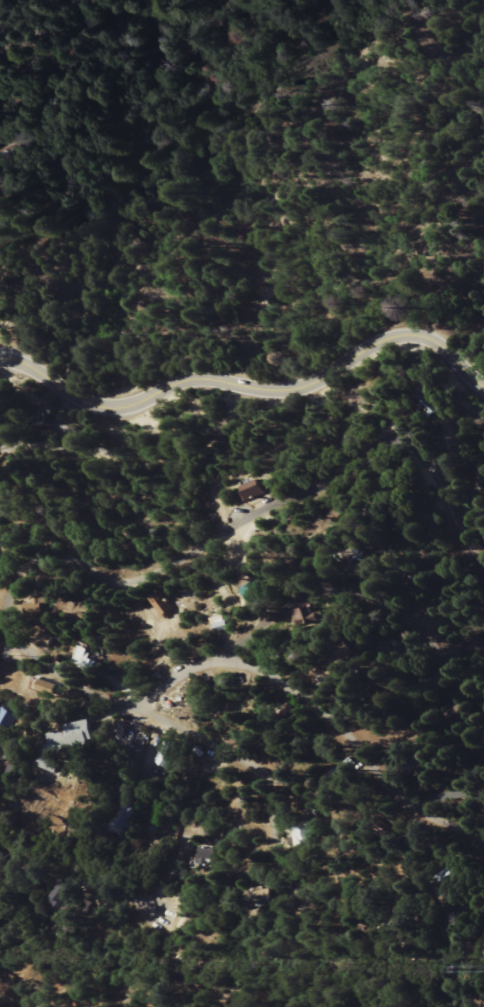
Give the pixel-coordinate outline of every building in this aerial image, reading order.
[(249,502),(271,493),(265,479),(243,488),(249,502)] [(252,603),(266,591),(257,579),(242,591),(252,603)] [(172,614),(164,596),(154,601),(162,618),(172,614)] [(47,611),(47,599),(28,599),(28,612),(47,611)] [(299,622),(328,625),(329,612),(311,611),(311,605),(301,604),(299,622)] [(215,622),(216,630),(229,628),(227,620),(215,622)] [(98,661),(91,659),(94,650),(82,646),(77,663),(96,669),(98,661)] [(32,690),(59,696),(62,684),(35,678),(32,690)] [(17,712),(6,708),(0,723),(11,727),(17,712)] [(60,754),(103,751),(102,724),(58,727),(60,754)] [(156,763),(169,769),(179,746),(166,740),(156,763)] [(68,776),(72,766),(55,759),(50,769),(68,776)] [(17,778),(29,781),(34,764),(23,761),(17,778)] [(295,845),(313,844),(312,822),(294,823),(295,845)] [(55,900),(67,902),(70,886),(58,883),(55,900)]
